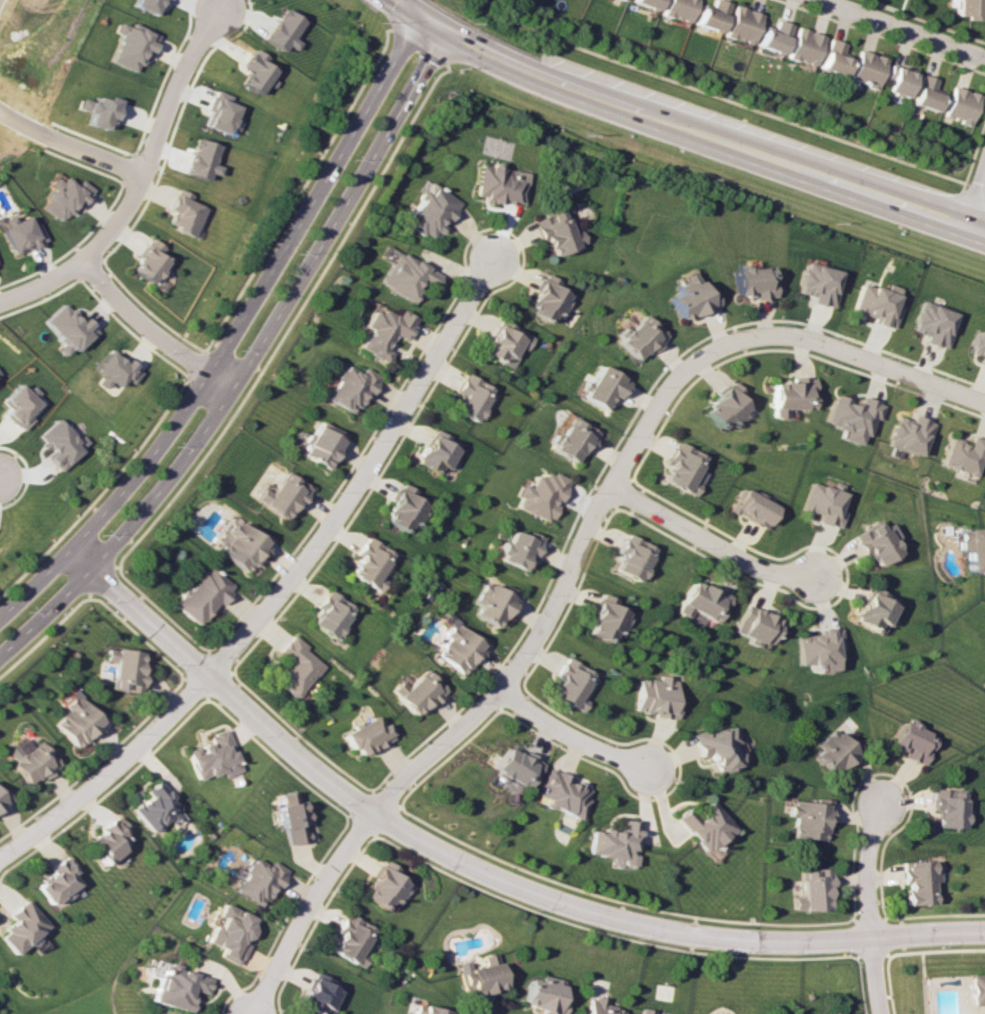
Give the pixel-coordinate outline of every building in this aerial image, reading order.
[(156,16),(163,0),(133,0),(130,6),(156,16)] [(630,2),(654,10),(658,0),(631,0),(630,2)] [(660,14),(686,23),(694,0),(664,0),(660,14)] [(718,0),(711,0),(709,7),(699,4),(692,24),(717,32),(726,3),(718,0)] [(954,16),(965,16),(964,20),(981,20),(982,0),(954,0),(954,16)] [(721,35),(748,45),(759,14),(733,5),(721,35)] [(292,50),(297,42),(290,38),(301,21),(282,8),(262,39),(281,51),(284,46),(292,50)] [(788,24),(774,20),(771,28),(761,25),(755,46),(780,53),(788,24)] [(134,72),(142,53),(148,55),(157,34),(130,23),(129,27),(117,22),(113,32),(119,34),(108,62),(134,72)] [(784,58),(811,66),(821,36),(794,27),(784,58)] [(842,43),(825,39),(817,69),(841,75),(847,55),(839,53),(842,43)] [(240,66),(247,70),(239,83),(257,95),(266,80),(267,81),(276,66),(251,50),(240,66)] [(874,88),(883,58),(855,50),(847,80),(874,88)] [(882,91),(904,98),(913,72),(891,64),(882,91)] [(935,111),(940,91),(932,89),(935,78),(918,74),(911,105),(935,111)] [(967,126),(979,96),(952,86),(941,116),(967,126)] [(238,106),(228,103),(230,95),(213,90),(207,108),(211,109),(205,127),(229,134),(238,106)] [(77,109),(89,112),(87,125),(107,130),(109,120),(116,121),(121,101),(95,95),(94,101),(80,98),(77,109)] [(218,145),(196,138),(184,173),(206,180),(208,173),(216,176),(219,166),(212,164),(218,145)] [(526,171),(476,164),(472,196),(480,197),(480,203),(497,205),(498,200),(522,203),(526,171)] [(39,205),(62,222),(75,204),(81,208),(94,189),(80,179),(76,184),(61,174),(39,205)] [(456,203),(427,184),(401,223),(427,241),(439,222),(442,223),(456,203)] [(192,194),(175,188),(168,210),(171,211),(166,226),(193,236),(204,207),(190,202),(192,194)] [(585,242),(579,229),(572,233),(561,208),(531,220),(539,238),(543,237),(552,257),(585,242)] [(32,225),(28,215),(23,217),(21,211),(0,220),(0,222),(13,254),(46,241),(39,222),(32,225)] [(165,260),(158,256),(163,246),(149,238),(130,271),(151,284),(165,260)] [(437,276),(395,251),(375,283),(409,303),(421,284),(429,288),(437,276)] [(837,271),(802,262),(794,292),(809,296),(808,302),(827,307),(837,271)] [(734,298),(771,296),(769,267),(748,268),(747,263),(732,264),(734,298)] [(559,281),(545,274),(525,311),(548,323),(553,314),(560,318),(571,296),(555,288),(559,281)] [(710,290),(704,293),(697,278),(674,288),(676,293),(667,296),(678,322),(717,305),(710,290)] [(890,329),(896,306),(891,304),(896,288),(882,284),(880,290),(856,283),(848,311),(871,318),(870,323),(890,329)] [(943,333),(951,312),(917,300),(907,330),(921,335),(919,341),(941,349),(947,334),(943,333)] [(59,342),(54,347),(61,355),(70,347),(73,351),(95,332),(81,315),(76,319),(62,303),(41,320),(59,342)] [(355,349),(383,363),(388,352),(383,349),(390,335),(401,340),(413,318),(396,309),(393,316),(378,308),(376,313),(369,310),(361,326),(366,328),(355,349)] [(637,362),(663,334),(642,314),(616,341),(637,362)] [(480,351),(510,368),(521,348),(525,351),(532,338),(499,318),(480,351)] [(970,329),(962,350),(977,356),(975,361),(984,365),(984,334),(970,329)] [(99,376),(93,383),(101,389),(107,382),(113,387),(121,379),(128,384),(137,373),(108,347),(90,368),(99,376)] [(352,413),(361,394),(368,397),(377,375),(360,368),(358,372),(341,364),(324,400),(352,413)] [(581,399),(603,409),(607,399),(617,403),(627,380),(596,366),(581,399)] [(479,423),(485,411),(481,409),(492,387),(465,374),(449,408),(479,423)] [(718,429),(726,423),(730,428),(749,412),(737,398),(742,393),(732,382),(700,408),(718,429)] [(10,407),(4,414),(21,431),(32,419),(28,415),(38,403),(33,398),(39,392),(31,385),(26,391),(18,383),(2,399),(10,407)] [(878,403),(858,397),(856,402),(831,394),(822,424),(841,429),(838,439),(857,445),(860,435),(867,438),(878,403)] [(917,456),(929,422),(907,415),(906,420),(892,415),(882,445),(917,456)] [(37,436),(51,451),(45,457),(60,471),(86,446),(57,416),(37,436)] [(598,431),(568,416),(551,451),(575,462),(582,448),(588,451),(598,431)] [(301,456),(328,468),(344,433),(316,421),(301,456)] [(415,461),(438,475),(443,465),(447,468),(460,444),(434,429),(415,461)] [(937,465),(973,477),(979,457),(984,459),(984,457),(984,442),(968,436),(965,445),(946,438),(937,465)] [(694,496),(699,484),(692,481),(704,455),(676,442),(668,460),(670,461),(661,481),(694,496)] [(530,487),(521,484),(516,497),(520,498),(516,507),(551,522),(558,503),(559,504),(569,480),(545,470),(542,477),(535,474),(530,487)] [(309,487),(284,471),(270,492),(262,487),(254,500),(287,521),(309,487)] [(799,509),(816,514),(814,521),(835,528),(845,494),(807,482),(799,509)] [(381,518),(404,534),(410,525),(414,527),(427,506),(412,497),(416,492),(403,484),(381,518)] [(728,510),(763,529),(775,507),(762,499),(763,498),(742,486),(728,510)] [(220,552),(247,573),(273,541),(260,531),(257,535),(237,520),(227,533),(232,537),(220,552)] [(891,537),(888,539),(877,520),(850,536),(860,554),(866,551),(875,566),(900,551),(891,537)] [(956,529),(956,551),(964,550),(965,572),(984,571),(984,528),(956,529)] [(544,537),(529,531),(527,536),(512,531),(507,544),(503,543),(497,559),(526,571),(531,556),(536,558),(544,537)] [(615,569),(643,583),(649,570),(645,569),(655,547),(626,533),(617,553),(622,555),(615,569)] [(345,572),(377,593),(385,581),(377,576),(392,553),(368,537),(345,572)] [(200,625),(218,602),(221,604),(234,588),(207,567),(189,590),(187,588),(174,605),(200,625)] [(715,624),(730,595),(711,585),(708,589),(691,580),(678,603),(715,624)] [(498,628),(506,610),(511,612),(520,593),(512,589),(510,594),(486,582),(471,615),(498,628)] [(896,601),(868,586),(850,619),(874,632),(878,624),(882,626),(896,601)] [(353,608),(328,589),(318,603),(322,606),(309,622),(335,641),(344,630),(339,627),(353,608)] [(621,636),(632,614),(614,606),(617,600),(603,594),(586,631),(611,642),(615,633),(621,636)] [(766,646),(778,619),(743,604),(732,632),(766,646)] [(434,652),(461,675),(476,657),(478,658),(490,644),(479,635),(475,639),(457,624),(434,652)] [(796,666),(819,663),(820,671),(835,670),(833,650),(839,650),(837,627),(817,629),(818,634),(793,636),(796,666)] [(273,680),(295,698),(323,664),(291,636),(278,651),(289,661),(273,680)] [(142,650),(107,648),(106,662),(114,662),(112,689),(143,691),(144,673),(141,672),(142,650)] [(551,697),(582,711),(588,699),(582,697),(594,671),(566,658),(558,675),(560,676),(551,697)] [(389,690),(413,716),(427,703),(430,707),(447,691),(425,668),(409,682),(404,676),(389,690)] [(672,719),(677,679),(659,676),(658,680),(638,678),(634,711),(653,713),(653,717),(672,719)] [(54,722),(75,747),(90,734),(92,737),(109,722),(98,710),(95,713),(77,692),(63,703),(69,709),(54,722)] [(394,740),(386,722),(380,725),(376,716),(342,732),(350,751),(355,748),(359,756),(394,740)] [(903,717),(890,748),(925,763),(937,737),(918,728),(919,724),(903,717)] [(689,735),(696,757),(708,753),(714,772),(738,764),(732,744),(735,743),(730,726),(707,734),(705,730),(689,735)] [(814,744),(818,749),(811,755),(830,777),(859,752),(849,741),(846,744),(832,728),(814,744)] [(240,770),(225,729),(207,735),(209,741),(196,746),(185,751),(195,780),(219,771),(221,777),(240,770)] [(40,741),(31,747),(24,737),(5,751),(13,761),(9,764),(24,784),(37,775),(41,779),(59,766),(40,741)] [(491,774),(504,782),(506,779),(526,790),(540,764),(507,745),(491,774)] [(578,819),(586,799),(584,798),(589,787),(545,769),(532,800),(578,819)] [(168,823),(181,813),(155,780),(142,791),(145,795),(128,809),(147,833),(165,819),(168,823)] [(10,802),(1,787),(0,788),(0,808),(10,802)] [(966,790),(934,789),(934,810),(939,811),(939,826),(970,827),(970,813),(966,813),(966,790)] [(308,841),(305,824),(308,823),(304,799),(296,801),(295,791),(276,794),(285,845),(308,841)] [(829,800),(821,799),(821,803),(787,801),(786,816),(791,816),(790,838),(823,840),(823,830),(828,831),(829,800)] [(701,854),(731,830),(709,802),(688,818),(681,809),(672,817),(701,854)] [(125,832),(115,815),(93,827),(96,832),(85,838),(99,863),(128,847),(121,834),(125,832)] [(634,821),(618,819),(616,832),(588,829),(585,855),(619,859),(619,864),(631,866),(632,855),(630,855),(634,821)] [(44,905),(79,883),(61,856),(45,867),(49,873),(31,885),(44,905)] [(263,908),(284,868),(270,861),(268,865),(251,856),(232,892),(263,908)] [(383,910),(389,902),(395,906),(409,886),(394,875),(398,869),(386,860),(361,895),(383,910)] [(935,903),(934,882),(941,881),(940,860),(903,862),(904,883),(906,883),(907,904),(935,903)] [(798,896),(790,896),(790,910),(826,910),(826,888),(830,888),(830,868),(798,868),(798,896)] [(22,899),(3,914),(9,922),(0,929),(0,942),(11,955),(25,943),(29,948),(39,940),(34,934),(44,926),(22,899)] [(204,942),(218,949),(215,956),(234,965),(255,919),(220,903),(215,915),(216,915),(204,942)] [(329,950),(351,963),(373,928),(346,912),(334,930),(339,933),(329,950)] [(149,1002),(185,1011),(191,991),(203,995),(208,977),(159,964),(149,1002)] [(313,971),(297,1005),(316,1013),(326,1013),(341,984),(313,971)] [(538,974),(536,981),(526,978),(519,1006),(551,1013),(560,1013),(563,1001),(557,1000),(561,980),(538,974)] [(984,1005),(984,975),(972,975),(973,1005),(984,1005)] [(620,1009),(602,1005),(603,1000),(586,996),(582,1013),(619,1013),(620,1009)] [(450,1012),(416,1003),(414,1013),(449,1013),(450,1012)]
